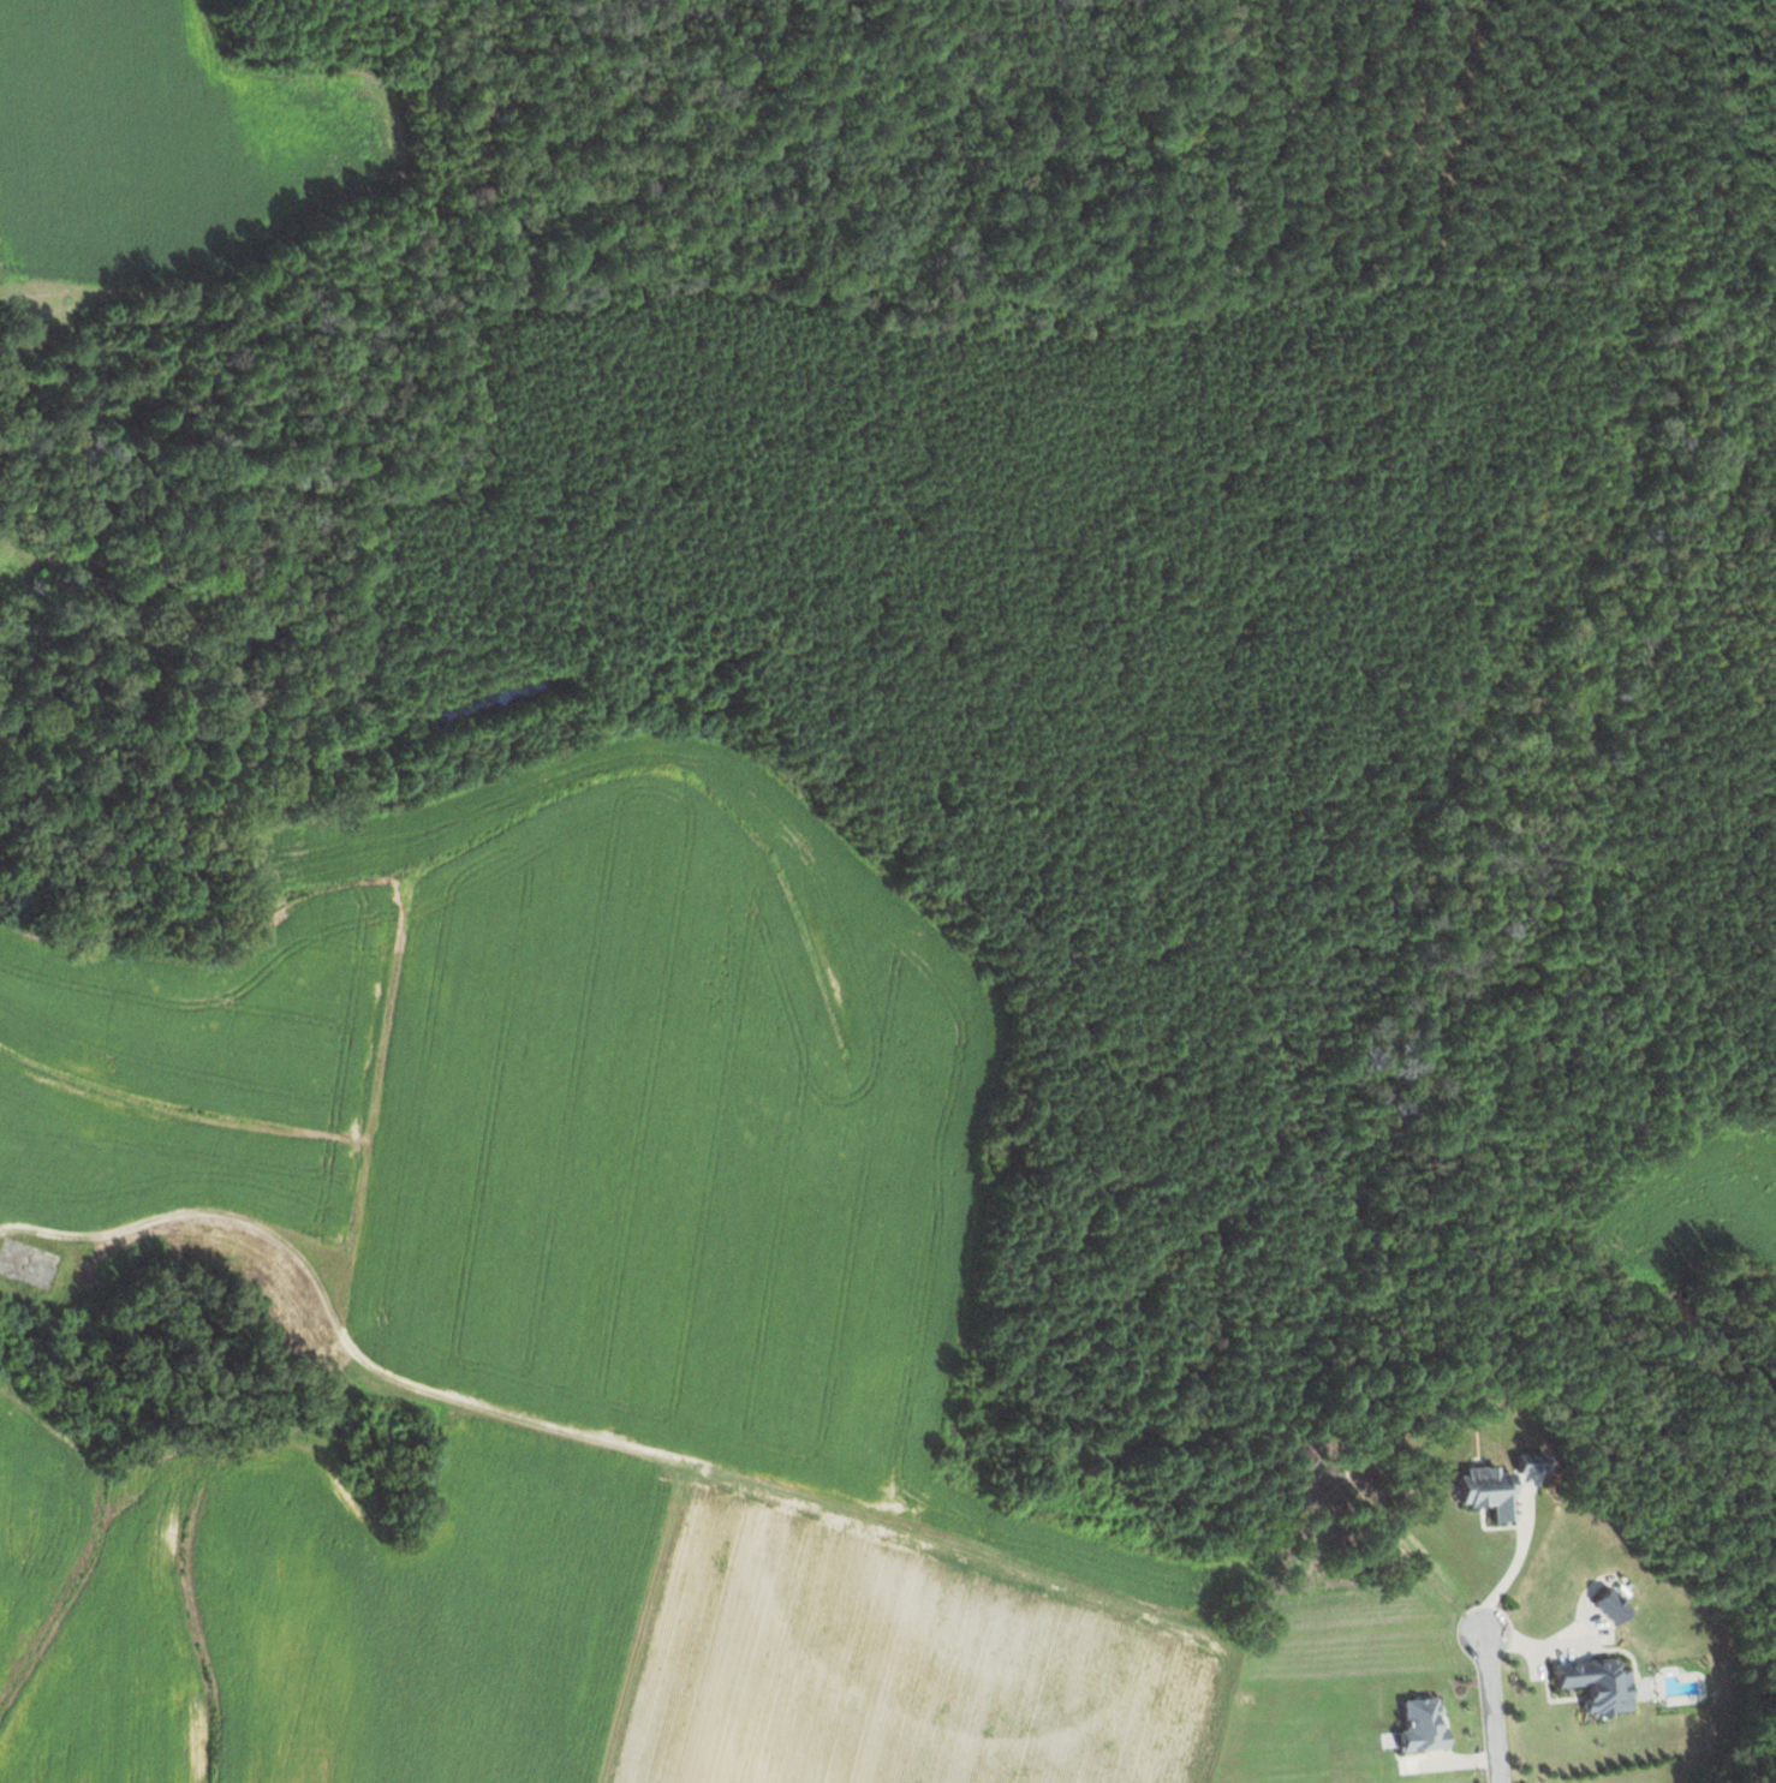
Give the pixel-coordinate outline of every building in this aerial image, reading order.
[(1509,1475),(1495,1475),(1495,1469),(1456,1471),(1458,1509),(1490,1507),(1491,1525),(1512,1524),(1509,1475)] [(1626,1712),(1626,1674),(1607,1674),(1607,1712),(1626,1712)] [(1397,1754),(1440,1751),(1436,1700),(1400,1702),(1402,1732),(1395,1733),(1397,1754)]
